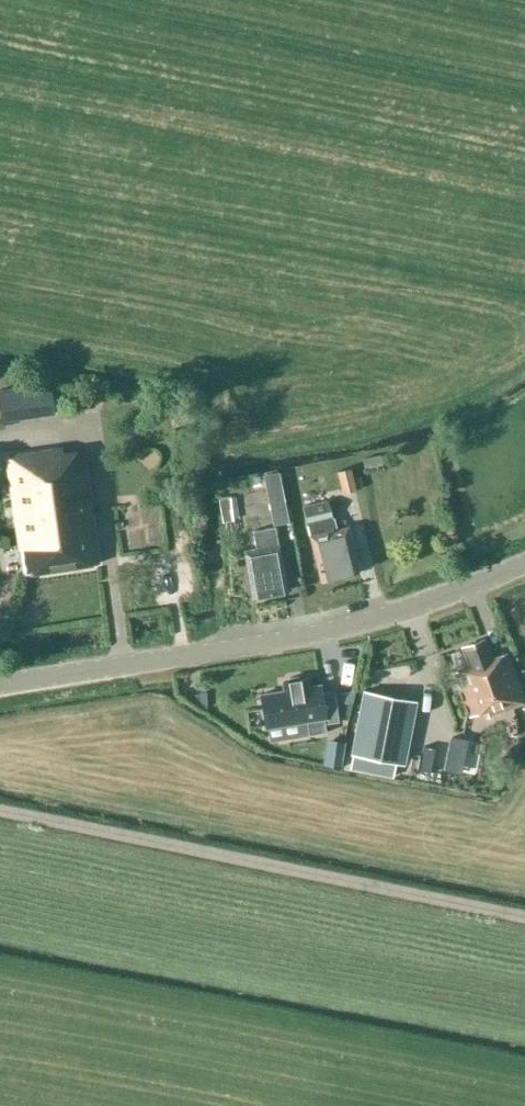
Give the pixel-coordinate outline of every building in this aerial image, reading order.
[(1,423),(56,414),(51,382),(0,390),(0,417),(1,423)] [(7,456),(23,574),(98,564),(83,454),(63,456),(62,449),(7,456)] [(338,471),(343,493),(358,489),(353,467),(338,471)] [(283,487),(266,490),(271,513),(287,510),(283,487)] [(356,571),(358,571),(347,527),(337,529),(333,515),(332,516),(328,499),(303,505),(311,536),(310,537),(320,580),(341,575),(345,578),(354,575),(356,571)] [(344,503),(344,519),(358,520),(358,503),(344,503)] [(253,531),(256,549),(244,551),(252,597),(287,591),(275,527),(253,531)] [(483,640),(463,647),(470,668),(455,673),(471,716),(487,710),(489,716),(524,703),(507,654),(490,661),(483,640)] [(289,676),(287,680),(282,680),(283,690),(260,693),(264,725),(305,720),(307,734),(325,731),(324,722),(338,721),(333,689),(321,690),(320,683),(305,685),(305,678),(301,678),(298,675),(289,676)] [(396,763),(408,700),(364,692),(352,754),(396,763)] [(401,739),(423,745),(427,732),(404,726),(401,739)] [(341,767),(345,741),(326,738),(322,764),(341,767)] [(450,758),(484,764),(487,746),(453,739),(450,758)]
